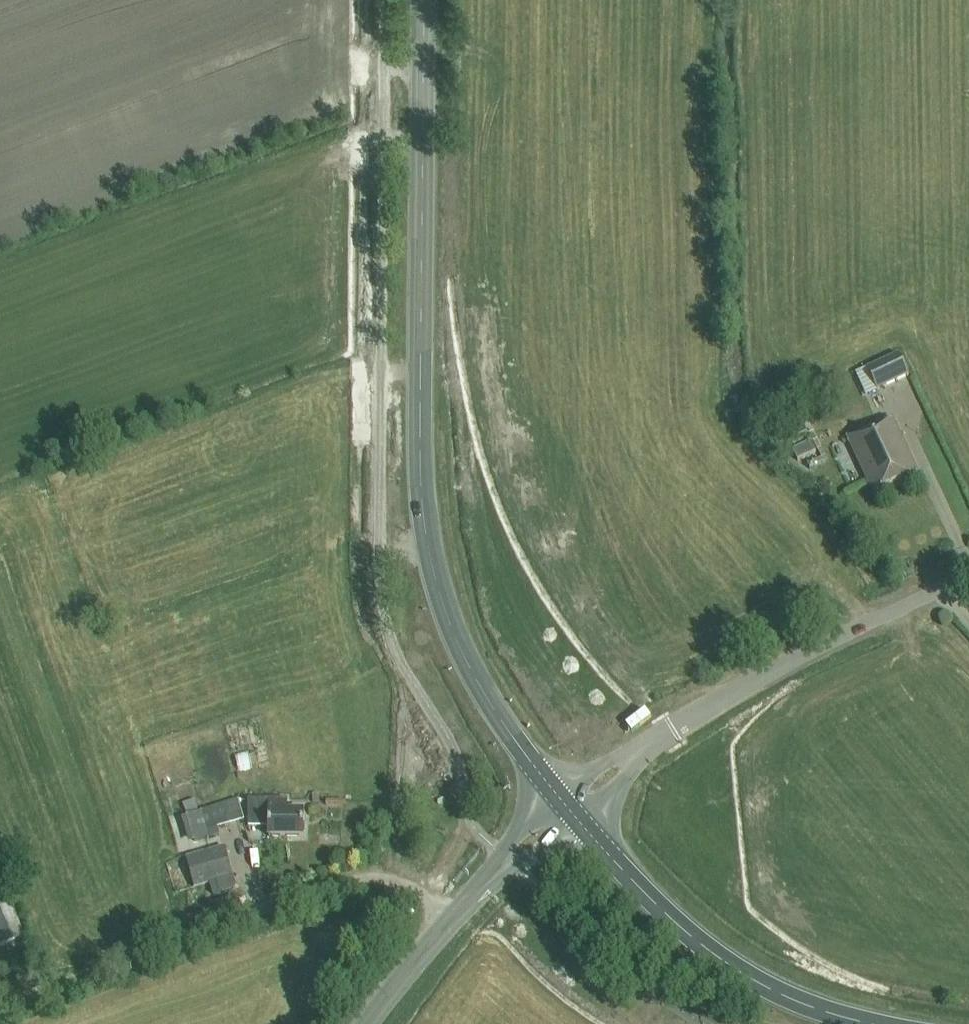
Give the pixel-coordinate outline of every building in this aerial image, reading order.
[(899,354),(867,368),(877,391),(909,376),(899,354)] [(874,493),(916,471),(892,419),(879,425),(878,423),(848,437),(874,493)] [(793,445),(809,439),(805,431),(790,437),(793,445)] [(798,462),(816,453),(811,443),(793,452),(798,462)] [(200,811),(200,812),(181,818),(189,843),(208,838),(208,839),(220,835),(217,828),(245,820),(239,799),(200,811)] [(304,837),(304,812),(288,811),(288,800),(249,800),(249,827),(269,827),(269,837),(304,837)] [(195,887),(210,883),(213,895),(237,889),(225,847),(186,858),(195,887)] [(23,936),(11,902),(0,906),(0,944),(23,936)]
